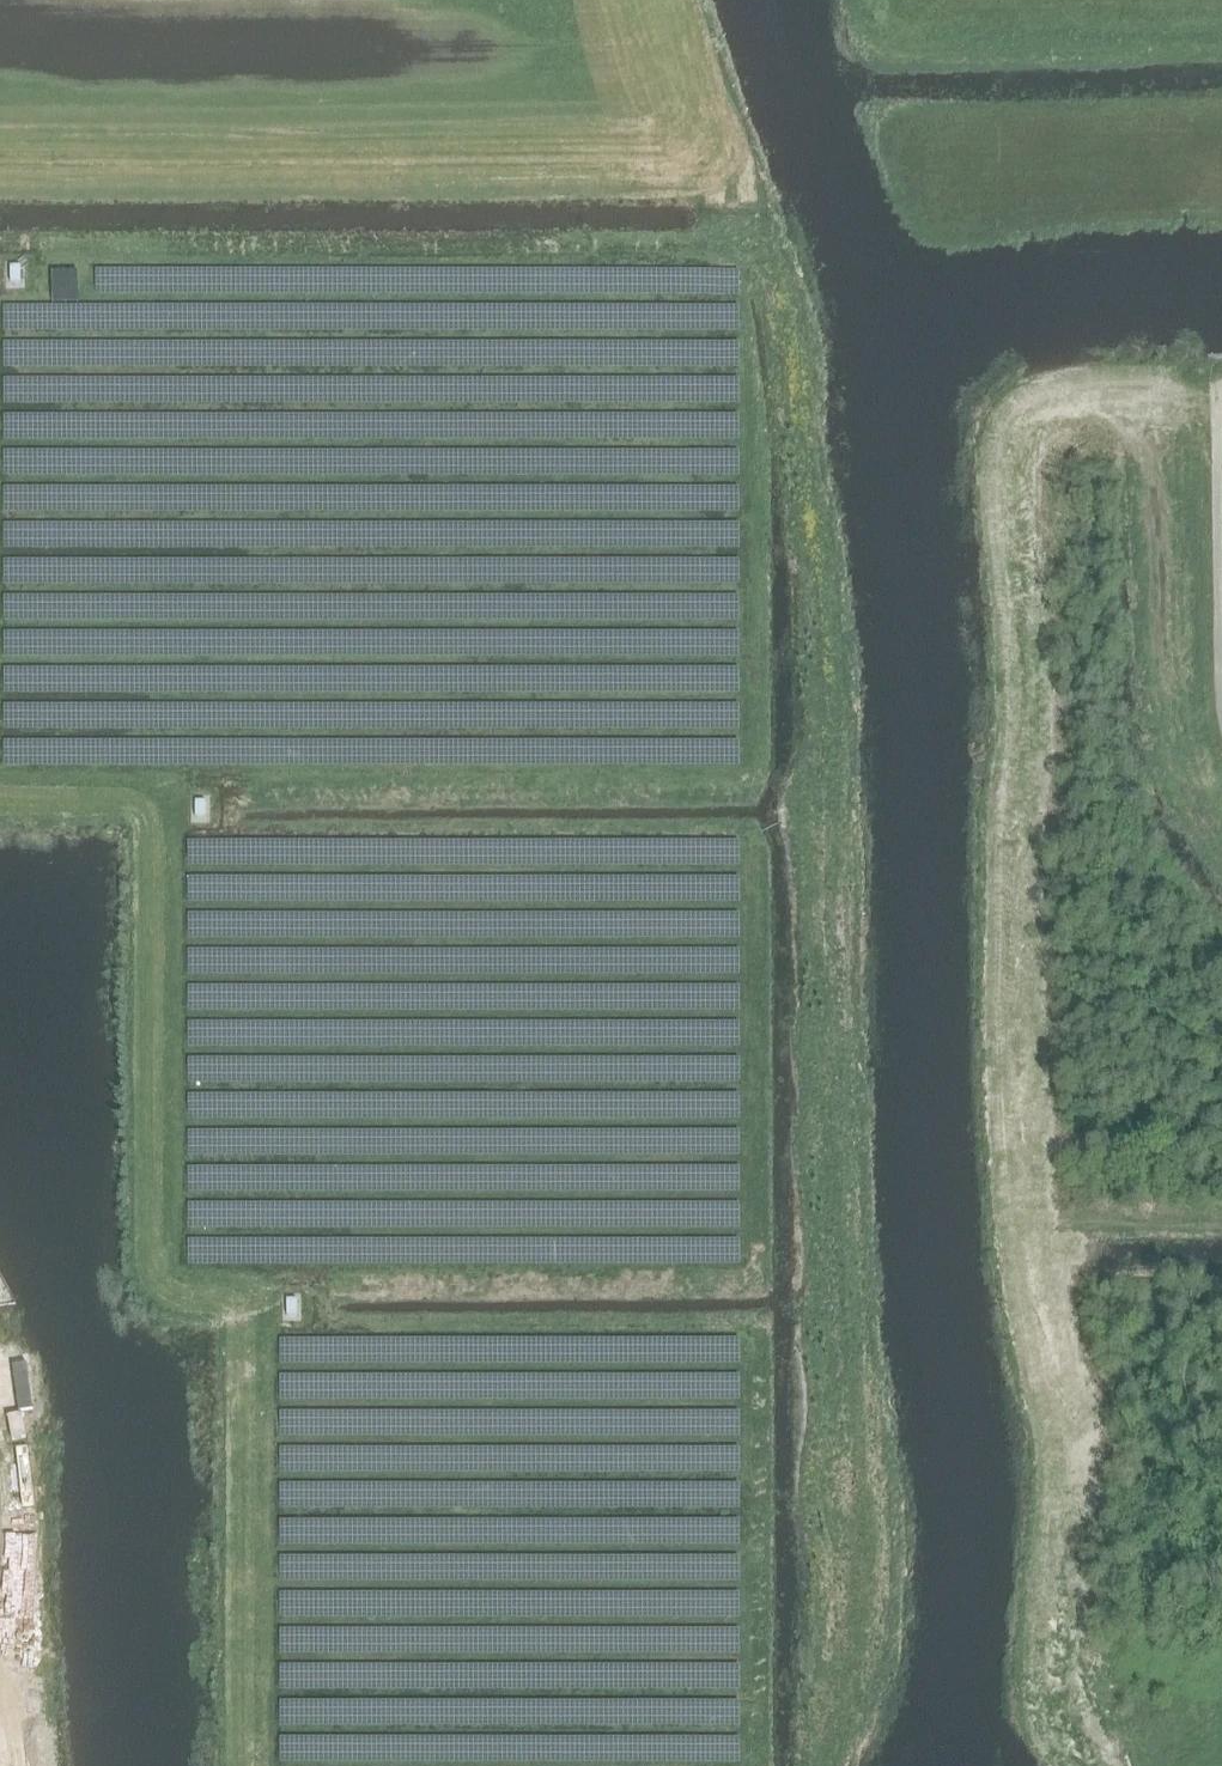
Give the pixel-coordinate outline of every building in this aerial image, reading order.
[(9,266),(9,281),(19,281),(19,266),(9,266)] [(78,272),(52,272),(52,289),(78,289),(78,272)] [(195,819),(207,819),(207,800),(195,800),(195,819)] [(286,1300),(286,1315),(296,1315),(296,1300),(286,1300)] [(21,1414),(8,1417),(12,1440),(26,1438),(21,1414)]
